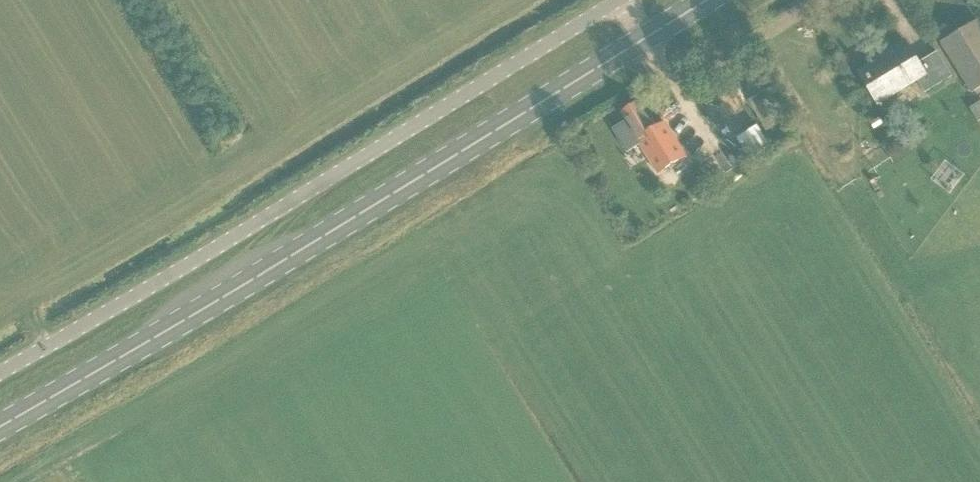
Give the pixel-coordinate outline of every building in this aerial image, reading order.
[(977,20),(941,43),(971,93),(979,88),(979,25),(977,20)] [(919,62),(906,42),(858,72),(879,105),(917,81),(924,93),(952,76),(937,51),(919,62)] [(787,118),(769,88),(748,100),(766,131),(787,118)] [(708,113),(717,117),(724,99),(715,95),(708,113)] [(970,107),(979,121),(979,120),(979,101),(970,107)] [(622,113),(626,120),(615,127),(629,149),(640,142),(641,144),(642,143),(669,187),(694,170),(673,135),(663,141),(639,102),(622,113)]
